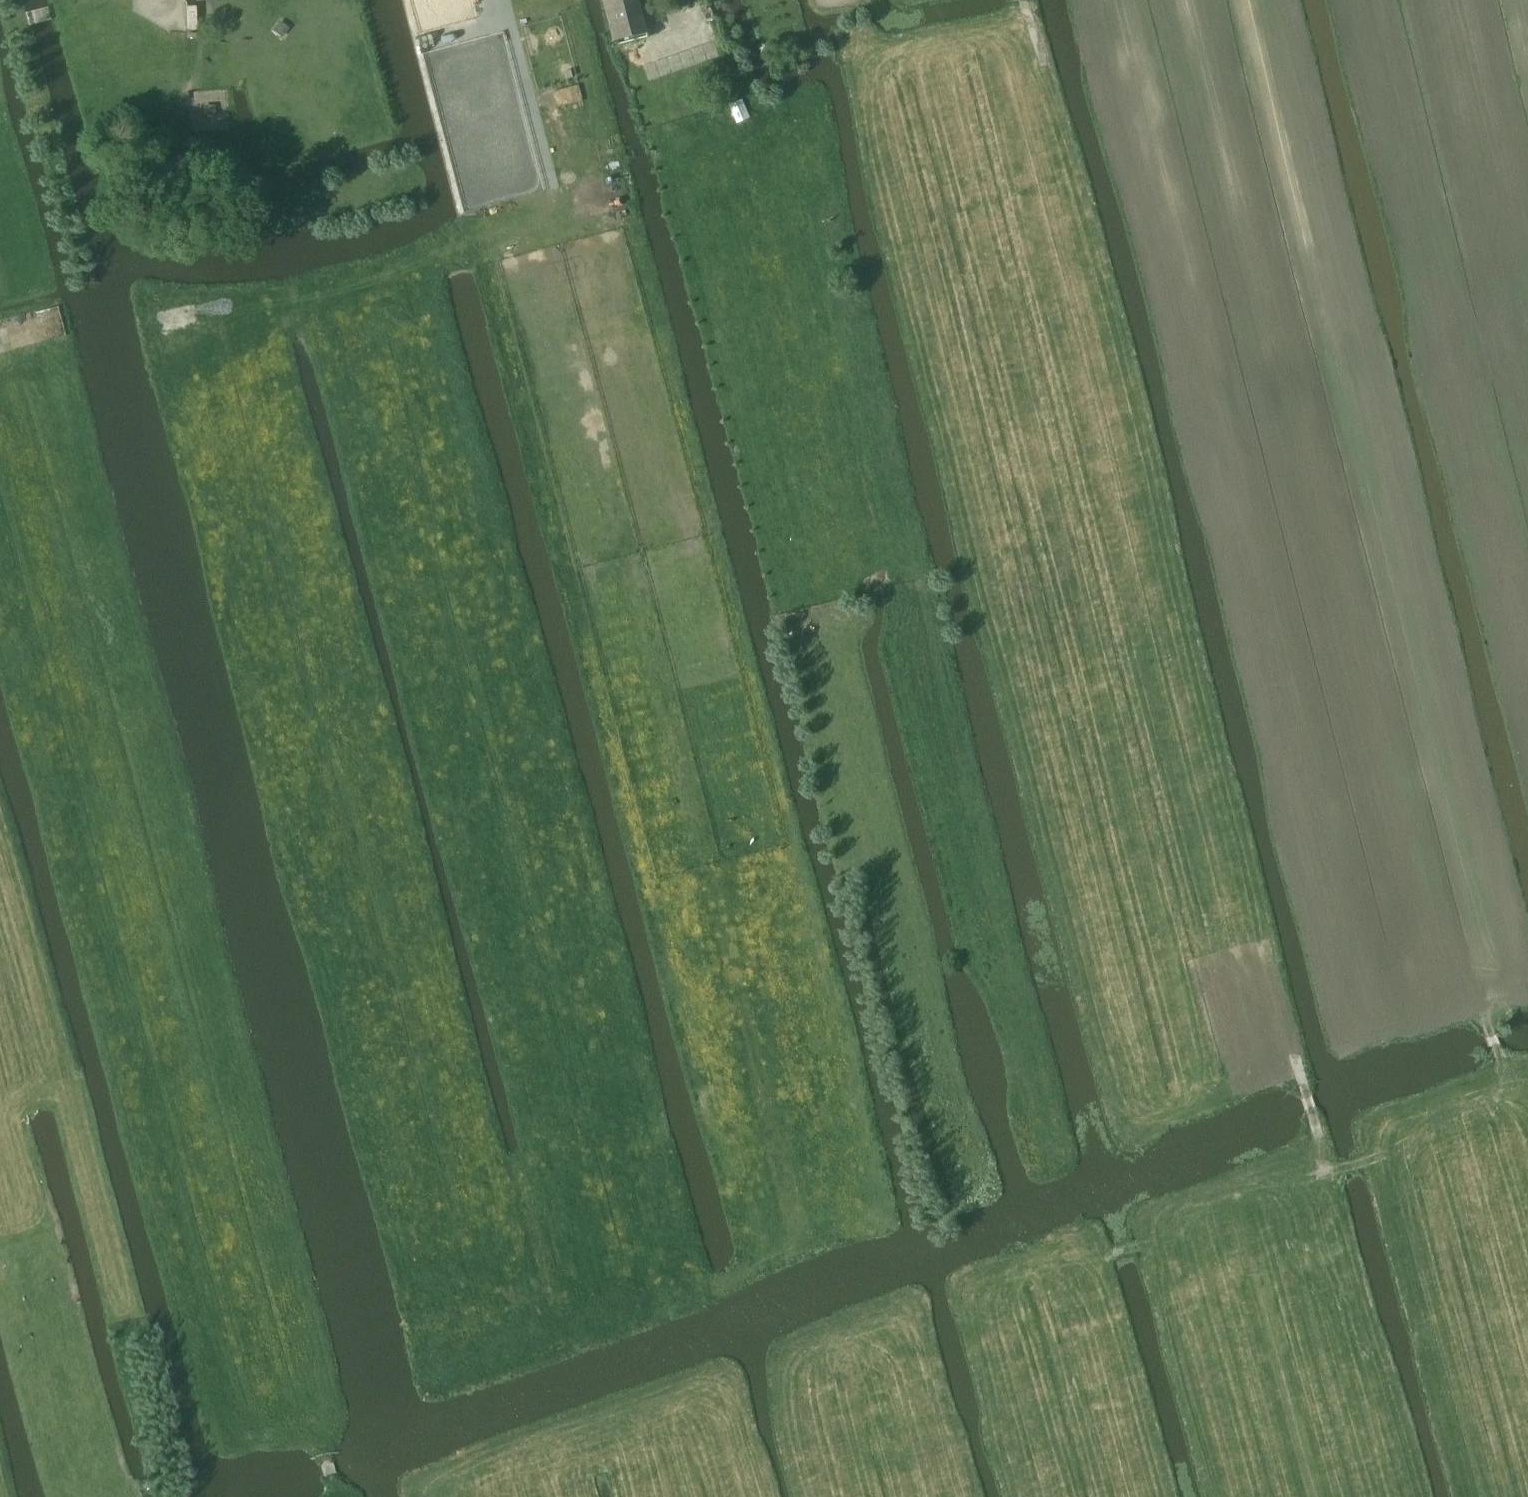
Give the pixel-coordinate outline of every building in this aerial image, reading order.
[(608,5),(617,39),(644,32),(635,0),(607,0),(608,5)] [(717,21),(707,25),(710,32),(720,28),(717,21)]
